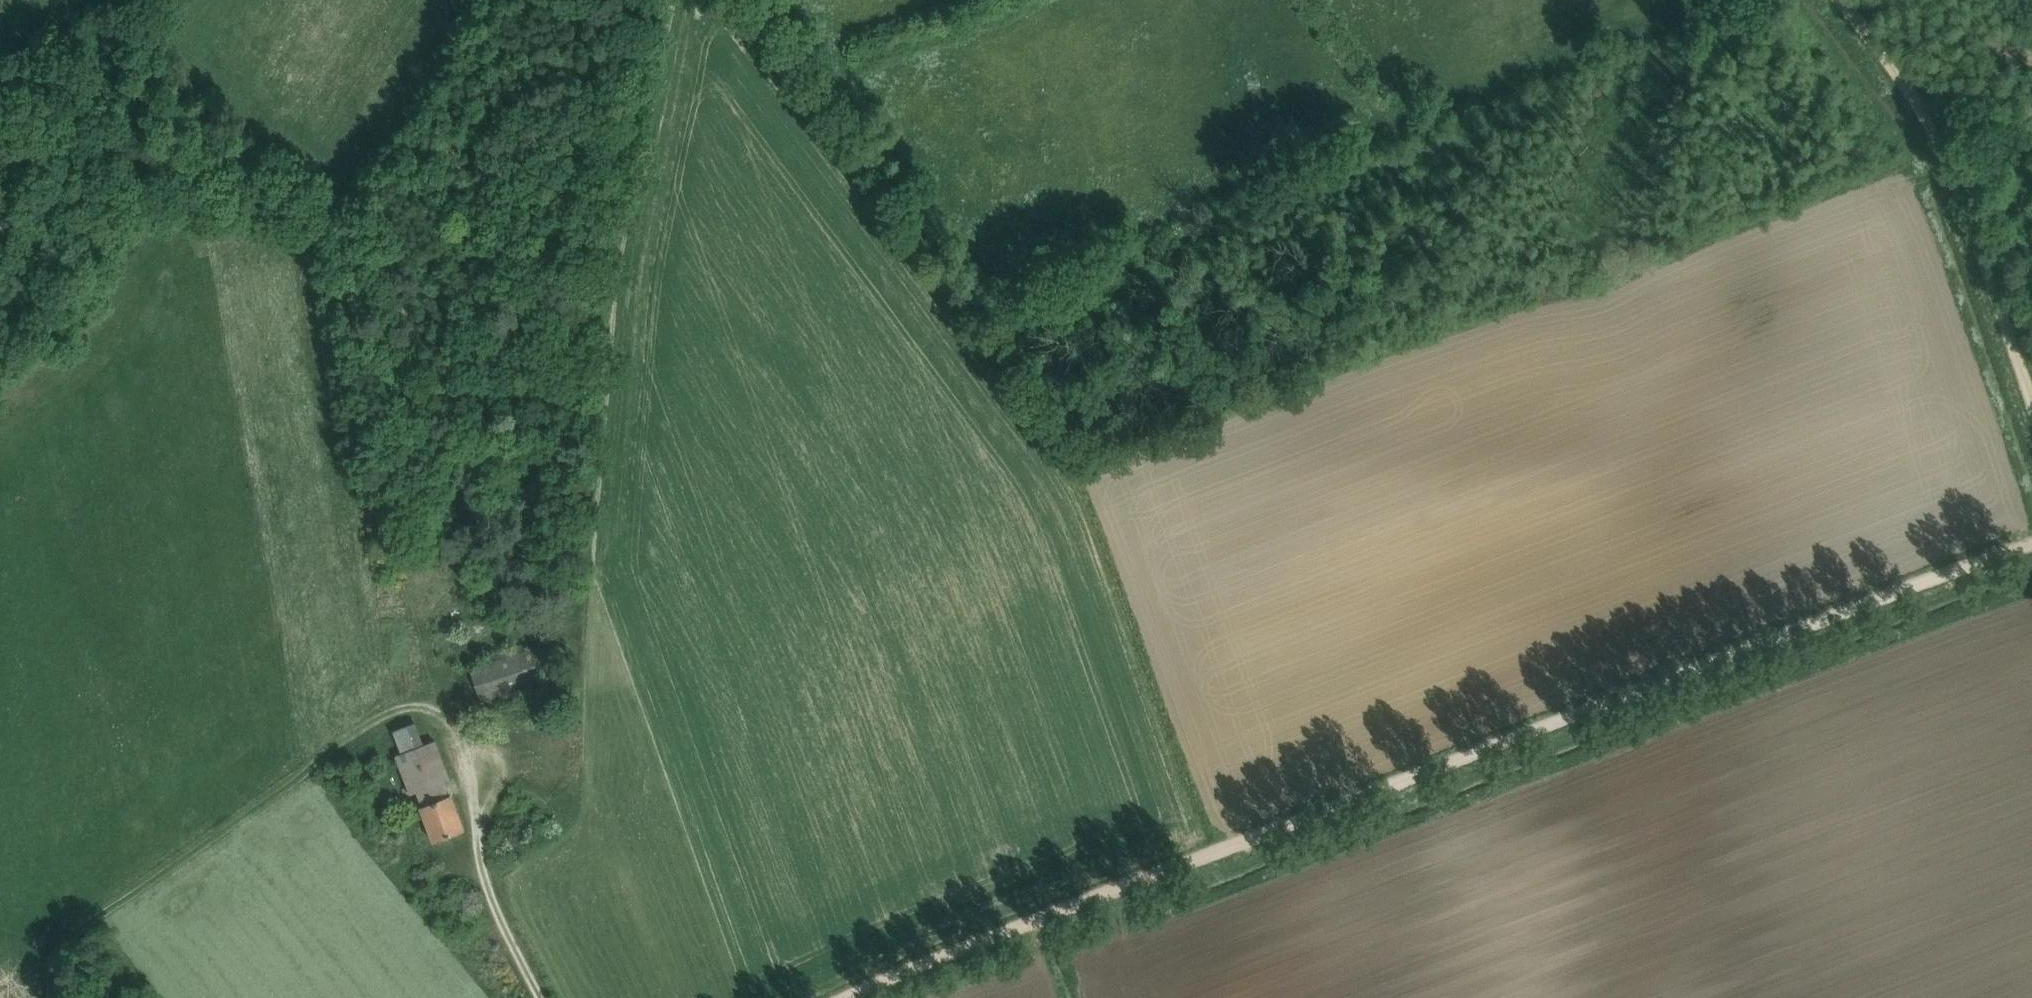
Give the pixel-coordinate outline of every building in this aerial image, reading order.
[(481,700),(543,679),(533,649),(472,670),(481,700)] [(393,730),(402,753),(396,755),(411,794),(418,791),(424,805),(421,806),(435,841),(465,830),(451,795),(449,796),(444,782),(451,779),(436,740),(425,744),(416,722),(393,730)]
